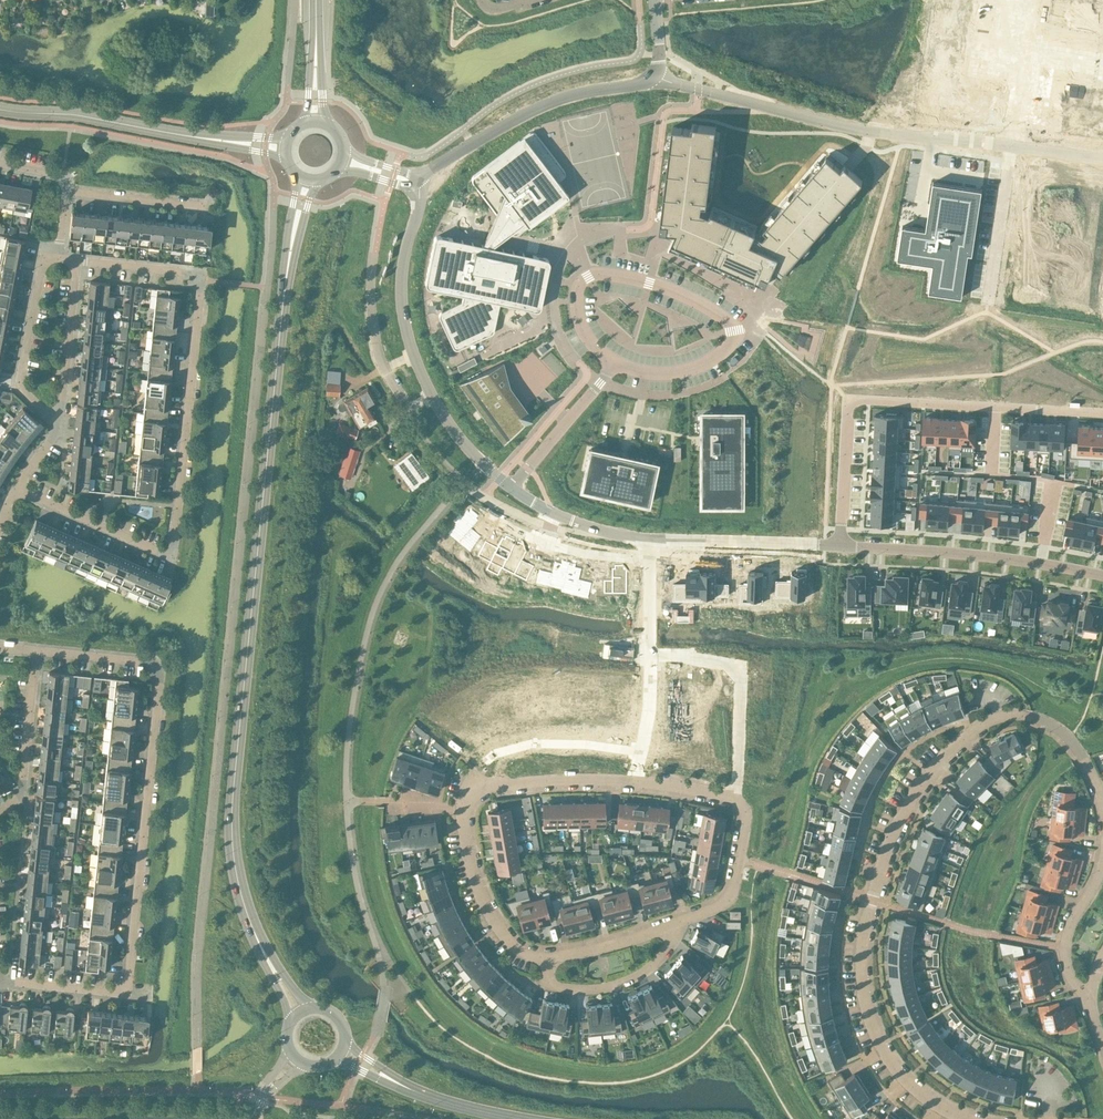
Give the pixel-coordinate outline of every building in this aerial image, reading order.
[(1052,10),(1064,12),(1066,0),(1053,0),(1052,10)] [(1064,12),(1076,14),(1078,0),(1066,0),(1064,12)] [(1076,14),(1088,16),(1090,0),(1078,0),(1076,14)] [(1088,16),(1100,17),(1102,0),(1090,0),(1088,16)] [(1038,102),(1034,127),(1046,128),(1049,104),(1038,102)] [(1049,104),(1046,128),(1056,130),(1060,106),(1049,104)] [(1060,106),(1056,130),(1067,132),(1067,130),(1070,107),(1060,106)] [(1081,109),(1070,107),(1067,130),(1077,132),(1081,109)] [(1081,109),(1077,132),(1088,133),(1091,110),(1081,109)] [(1091,110),(1088,133),(1098,135),(1102,112),(1091,110)] [(662,214),(660,229),(668,230),(667,236),(673,239),(672,240),(668,250),(756,289),(760,279),(767,282),(767,281),(771,282),(779,273),(781,275),(863,181),(848,168),(829,152),(759,234),(755,233),(756,230),(711,210),(710,213),(706,211),(716,126),(692,124),(692,129),(673,127),(662,214)] [(472,178),(472,179),(472,181),(473,182),(480,192),(487,202),(489,204),(490,205),(492,204),(497,210),(497,211),(496,213),(483,245),(492,247),(511,233),(512,234),(514,235),(515,235),(517,235),(518,234),(569,195),(566,192),(558,182),(564,177),(565,176),(565,175),(566,173),(565,172),(564,170),(561,165),(553,155),(545,145),(537,134),(536,133),(534,132),(533,132),(531,132),(530,133),(524,137),(474,175),(473,176),(472,178)] [(903,225),(898,258),(933,264),(929,291),(962,296),(969,253),(973,254),(982,189),(933,181),(928,215),(926,229),(903,225)] [(1095,209),(1102,210),(1102,182),(1099,182),(1095,209)] [(14,207),(18,186),(5,184),(1,204),(14,207)] [(29,198),(31,189),(18,186),(14,207),(31,210),(34,199),(29,198)] [(81,237),(83,213),(72,212),(69,235),(74,236),(81,237)] [(92,238),(95,214),(83,213),(81,237),(92,238)] [(103,239),(106,215),(95,214),(92,238),(103,239)] [(114,240),(117,216),(106,215),(103,239),(114,240)] [(126,241),(128,218),(117,216),(114,240),(126,241)] [(137,243),(139,219),(128,218),(126,241),(137,243)] [(148,244),(151,220),(139,219),(137,243),(148,244)] [(159,245),(162,221),(151,220),(148,244),(159,245)] [(171,246),(173,222),(162,221),(159,245),(171,246)] [(182,247),(184,224),(173,222),(171,246),(182,247)] [(193,248),(196,225),(184,224),(182,247),(193,248)] [(205,249),(207,226),(196,225),(193,248),(205,250),(205,249)] [(23,254),(25,240),(6,236),(3,250),(23,254)] [(425,281),(425,283),(426,284),(427,286),(428,287),(429,287),(439,289),(442,290),(453,292),(464,295),(463,298),(462,302),(449,308),(443,311),(441,312),(440,313),(440,314),(439,315),(439,316),(439,317),(440,318),(445,330),(452,345),(453,347),(454,348),(455,349),(456,349),(458,349),(459,349),(461,348),(488,336),(491,334),(492,334),(493,333),(493,332),(494,331),(494,330),(500,303),(500,302),(503,303),(526,308),(534,309),(536,310),(538,309),(539,308),(540,307),(541,305),(549,264),(550,264),(550,262),(549,261),(548,259),(547,258),(546,258),(544,257),(533,255),(492,247),(483,245),(453,238),(448,237),(440,236),(439,236),(437,236),(436,237),(435,238),(434,240),(433,244),(430,261),(425,281)] [(3,250),(1,249),(0,255),(0,263),(20,267),(23,254),(3,250)] [(1011,254),(1009,266),(1032,269),(1034,256),(1010,253),(1011,254)] [(20,267),(0,263),(0,277),(18,280),(20,267)] [(1006,277),(1006,278),(1030,281),(1032,269),(1009,266),(1007,277),(1006,277)] [(18,280),(0,277),(0,290),(15,293),(18,280)] [(108,295),(110,283),(90,281),(89,293),(108,295)] [(132,285),(125,284),(123,297),(130,297),(132,285)] [(141,301),(142,286),(135,286),(134,300),(141,301)] [(168,296),(169,289),(156,288),(154,308),(178,310),(180,297),(168,296)] [(15,293),(0,290),(0,303),(13,306),(15,293)] [(107,307),(108,295),(89,293),(87,305),(107,307)] [(13,306),(0,303),(0,317),(10,319),(13,306)] [(113,307),(107,307),(87,305),(86,317),(111,319),(113,307)] [(176,331),(178,310),(154,308),(152,329),(176,331)] [(10,319),(0,317),(0,330),(8,332),(10,319)] [(110,331),(111,319),(86,317),(85,329),(105,331),(110,331)] [(103,343),(105,331),(85,329),(84,341),(103,343)] [(174,352),(176,331),(152,329),(150,350),(174,352)] [(102,354),(103,343),(84,341),(82,352),(102,354)] [(172,373),(174,352),(150,350),(148,371),(172,373)] [(108,355),(102,354),(82,352),(81,364),(106,367),(108,355)] [(474,357),(466,361),(469,367),(477,363),(474,357)] [(466,361),(457,365),(460,371),(469,367),(466,361)] [(504,363),(459,383),(504,444),(531,415),(510,386),(501,366),(504,364),(504,363)] [(105,379),(106,367),(81,364),(80,376),(100,378),(105,379)] [(169,394),(172,373),(148,371),(146,392),(169,394)] [(98,390),(100,378),(80,376),(79,388),(98,390)] [(326,383),(326,394),(339,395),(340,384),(326,383)] [(338,403),(338,406),(340,410),(343,411),(345,409),(348,415),(352,413),(368,404),(375,400),(367,386),(360,391),(344,400),(338,403)] [(101,390),(98,390),(79,388),(77,400),(99,403),(101,390)] [(167,415),(169,394),(146,392),(143,413),(167,415)] [(95,418),(97,406),(77,404),(76,416),(95,418)] [(368,404),(352,413),(359,426),(367,422),(369,425),(376,421),(374,418),(375,417),(368,404)] [(31,415),(33,412),(27,405),(24,409),(22,407),(14,417),(30,432),(39,422),(31,415)] [(165,436),(167,415),(143,413),(141,434),(165,436)] [(703,425),(702,425),(703,425),(703,435),(702,435),(702,436),(703,436),(703,437),(707,437),(707,445),(703,445),(703,446),(702,446),(702,447),(703,447),(703,457),(702,457),(702,458),(703,458),(703,468),(702,468),(703,468),(703,478),(702,478),(702,479),(703,479),(703,489),(702,488),(702,489),(703,489),(703,499),(702,499),(702,500),(703,500),(703,506),(704,506),(704,507),(705,507),(705,506),(709,506),(709,507),(710,507),(710,506),(715,506),(715,507),(716,507),(716,506),(720,506),(720,507),(721,507),(721,506),(726,506),(726,507),(726,506),(731,506),(731,507),(731,506),(736,506),(736,507),(737,507),(737,506),(741,506),(741,507),(742,507),(742,506),(743,506),(743,500),(744,500),(744,499),(743,499),(743,489),(744,489),(744,488),(743,488),(743,479),(744,479),(744,478),(743,478),(743,468),(744,468),(743,468),(743,458),(744,458),(744,457),(743,457),(743,447),(744,447),(743,447),(743,436),(744,436),(744,435),(743,435),(743,425),(744,425),(743,425),(743,414),(742,414),(742,413),(742,414),(737,414),(737,413),(736,413),(736,414),(732,414),(732,413),(731,413),(731,414),(726,414),(726,413),(726,414),(721,414),(721,413),(720,413),(720,414),(715,414),(715,413),(715,414),(710,414),(710,413),(709,413),(709,414),(705,414),(705,413),(704,413),(704,414),(703,414),(703,425)] [(876,414),(875,426),(904,428),(904,415),(897,415),(897,413),(887,413),(887,414),(876,414)] [(94,430),(95,418),(76,416),(74,428),(94,430)] [(924,429),(923,441),(937,442),(938,417),(925,416),(924,429)] [(30,432),(14,417),(5,427),(23,441),(30,432)] [(938,417),(937,442),(949,442),(948,448),(949,448),(951,419),(939,418),(939,417),(938,417)] [(951,419),(949,448),(962,448),(963,418),(963,420),(951,419)] [(963,418),(962,448),(962,449),(962,446),(975,446),(976,430),(976,419),(963,418)] [(1013,420),(1011,447),(1025,448),(1026,418),(1026,421),(1013,420)] [(1026,418),(1025,448),(1037,449),(1037,452),(1039,419),(1026,418)] [(1039,419),(1037,452),(1050,452),(1051,422),(1039,422),(1040,419),(1039,419)] [(1051,422),(1050,452),(1050,453),(1051,450),(1063,450),(1065,423),(1051,422)] [(1071,441),(1070,457),(1077,457),(1091,458),(1093,425),(1079,424),(1078,442),(1071,441)] [(348,435),(351,427),(346,425),(342,433),(348,435)] [(1091,458),(1092,458),(1102,459),(1102,427),(1093,427),(1093,425),(1091,458)] [(875,426),(874,438),(900,440),(901,432),(901,428),(904,429),(904,428),(875,426)] [(23,441),(5,427),(0,434),(0,439),(15,450),(23,441)] [(355,438),(358,430),(351,427),(348,435),(355,438)] [(100,431),(94,430),(74,428),(73,440),(93,442),(98,442),(100,431)] [(163,457),(165,436),(141,434),(139,455),(163,457)] [(874,438),(874,450),(900,452),(900,451),(897,451),(898,440),(900,440),(874,438)] [(15,450),(0,439),(0,454),(9,460),(15,450)] [(92,454),(93,442),(73,440),(72,452),(92,454)] [(350,477),(359,450),(348,446),(339,474),(350,477)] [(581,487),(582,487),(581,488),(582,489),(583,490),(583,489),(593,491),(593,492),(594,492),(594,491),(603,493),(603,494),(604,494),(604,493),(614,496),(614,497),(615,496),(624,498),(624,499),(625,499),(625,498),(635,500),(635,501),(635,500),(645,503),(645,504),(646,504),(646,503),(647,503),(647,502),(648,502),(647,501),(648,497),(649,497),(650,496),(649,496),(650,492),(651,492),(651,491),(650,491),(651,486),(652,487),(652,486),(651,486),(652,481),(653,481),(652,481),(653,476),(654,476),(653,475),(654,471),(655,471),(655,470),(654,470),(655,466),(656,466),(657,465),(656,465),(656,464),(655,464),(655,463),(654,464),(644,461),(644,460),(643,461),(634,459),(634,458),(633,458),(633,459),(630,458),(629,458),(629,457),(628,457),(628,458),(618,456),(618,455),(618,454),(617,455),(613,454),(613,453),(612,453),(612,454),(602,452),(602,451),(602,452),(592,450),(592,449),(591,449),(591,450),(590,449),(590,450),(589,450),(589,451),(590,451),(589,455),(588,455),(588,456),(589,456),(588,461),(587,460),(587,461),(588,461),(586,466),(585,466),(586,466),(585,471),(584,471),(585,472),(584,477),(583,477),(584,478),(583,482),(582,481),(582,482),(583,482),(582,487),(581,487)] [(874,450),(874,451),(875,451),(874,462),(902,464),(902,463),(899,463),(900,452),(874,450)] [(395,464),(414,489),(432,475),(413,451),(395,464)] [(90,466),(92,454),(72,452),(71,464),(90,466)] [(0,454),(0,469),(2,470),(9,460),(0,454)] [(161,478),(163,457),(139,455),(137,476),(161,478)] [(872,474),(901,476),(902,464),(874,462),(874,474),(872,474)] [(89,478),(90,466),(71,464),(69,476),(89,478)] [(872,474),(872,486),(901,488),(901,476),(872,474)] [(88,490),(89,478),(69,476),(68,488),(88,490)] [(159,491),(161,478),(137,476),(135,495),(148,496),(148,490),(159,491)] [(122,479),(115,478),(113,493),(120,494),(122,479)] [(110,492),(111,480),(104,479),(103,491),(110,492)] [(872,486),(871,498),(897,499),(894,499),(895,488),(900,488),(901,488),(872,486)] [(871,498),(871,499),(872,499),(872,510),(896,511),(897,499),(871,498)] [(921,498),(919,517),(926,518),(926,525),(937,526),(940,500),(921,498)] [(940,500),(937,526),(938,526),(938,527),(947,528),(947,527),(948,527),(949,520),(956,520),(958,499),(957,499),(957,501),(940,500)] [(958,499),(956,520),(962,521),(962,526),(962,528),(973,529),(976,500),(958,499)] [(976,500),(973,529),(984,530),(985,523),(991,524),(993,502),(976,500)] [(993,502),(991,524),(998,524),(997,531),(999,531),(998,533),(1008,534),(1008,532),(1009,532),(1011,504),(993,502)] [(1011,504),(1009,532),(1020,533),(1020,526),(1028,527),(1030,505),(1011,504)] [(456,524),(448,533),(470,551),(481,535),(472,528),(479,519),(477,517),(479,515),(471,509),(469,511),(467,510),(463,515),(460,514),(454,521),(456,524)] [(872,510),(871,523),(881,523),(881,525),(890,525),(891,524),(893,524),(894,512),(896,512),(896,511),(872,510)] [(1068,518),(1065,533),(1072,535),(1071,542),(1082,544),(1088,516),(1087,516),(1086,521),(1068,518)] [(1082,544),(1083,544),(1082,546),(1091,548),(1091,546),(1093,546),(1094,539),(1101,541),(1102,530),(1102,519),(1088,516),(1082,544)] [(37,546),(46,524),(36,519),(26,542),(37,546)] [(47,551),(57,528),(46,524),(37,546),(47,551)] [(57,555),(67,533),(57,528),(47,551),(57,555)] [(68,560),(77,537),(67,533),(57,555),(68,560)] [(486,541),(478,556),(502,568),(515,543),(514,542),(515,540),(506,535),(505,538),(503,537),(497,547),(486,541)] [(78,564),(88,542),(77,537),(68,560),(78,564)] [(517,544),(515,543),(502,568),(527,580),(534,565),(522,559),(527,550),(525,549),(527,545),(518,541),(517,544)] [(88,569),(98,546),(88,542),(78,564),(88,569)] [(99,573),(109,551),(98,546),(88,569),(99,573)] [(109,578),(119,555),(109,551),(99,573),(109,578)] [(119,583),(129,560),(119,555),(109,578),(119,583)] [(130,587),(140,564),(129,560),(119,583),(130,587)] [(540,569),(536,583),(562,589),(569,561),(562,560),(561,563),(555,561),(552,572),(540,569)] [(569,561),(562,589),(562,592),(589,598),(592,582),(579,579),(582,568),(576,566),(576,563),(569,561)] [(140,592),(150,569),(140,564),(130,587),(140,592)] [(604,580),(604,593),(627,593),(627,568),(625,568),(625,565),(615,565),(615,568),(612,568),(612,580),(604,580)] [(777,580),(776,596),(806,597),(807,568),(797,568),(797,571),(792,571),(792,581),(777,580)] [(151,596),(160,573),(150,569),(140,592),(151,596)] [(674,583),(674,600),(701,600),(701,572),(699,572),(699,569),(690,569),(690,572),(687,572),(687,583),(674,583)] [(715,572),(701,572),(701,600),(702,600),(702,594),(728,595),(728,584),(715,583),(715,572)] [(740,583),(740,602),(762,603),(763,585),(766,585),(767,576),(763,575),(763,572),(748,572),(748,584),(740,583)] [(171,578),(160,573),(151,596),(161,601),(171,578)] [(846,591),(846,602),(849,602),(849,604),(858,604),(858,615),(871,615),(871,603),(871,593),(866,593),(866,590),(865,590),(865,585),(865,583),(865,574),(856,574),(856,576),(849,576),(849,591),(846,591)] [(876,585),(876,601),(895,602),(896,600),(907,600),(907,576),(905,576),(895,576),(895,579),(887,578),(887,586),(884,586),(884,585),(876,585)] [(920,582),(919,590),(922,591),(920,601),(934,603),(933,607),(941,608),(942,600),(944,590),(937,589),(937,587),(937,584),(938,580),(932,580),(932,578),(924,577),(923,582),(923,583),(920,582)] [(972,599),(972,597),(966,596),(966,593),(966,590),(968,581),(959,580),(959,582),(958,582),(953,582),(950,609),(961,610),(963,611),(963,613),(970,614),(972,599)] [(1001,583),(993,581),(992,584),(986,583),(981,609),(995,611),(994,617),(1001,618),(1004,601),(998,599),(1001,583)] [(1031,588),(1023,587),(1022,590),(1016,589),(1014,605),(1011,604),(1009,613),(1013,613),(1012,616),(1021,617),(1021,623),(1033,624),(1036,607),(1030,606),(1030,604),(1031,588)] [(1089,600),(1085,619),(1079,618),(1076,631),(1083,632),(1084,629),(1098,632),(1102,605),(1097,604),(1097,602),(1089,600)] [(1044,604),(1041,617),(1045,618),(1045,620),(1058,622),(1058,620),(1066,622),(1067,620),(1074,621),(1076,608),(1069,607),(1069,604),(1060,602),(1060,603),(1049,601),(1048,605),(1044,604)] [(67,686),(69,673),(49,671),(48,684),(67,686)] [(89,688),(91,676),(84,675),(82,687),(89,688)] [(100,691),(101,677),(94,676),(93,691),(100,691)] [(137,701),(138,687),(128,686),(128,680),(115,678),(113,699),(137,701)] [(66,698),(67,686),(48,684),(46,696),(66,698)] [(556,685),(556,690),(555,717),(568,717),(568,705),(576,705),(576,685),(569,685),(556,685)] [(543,690),(536,690),(535,704),(543,704),(543,717),(555,717),(556,690),(543,690)] [(890,690),(884,694),(887,698),(893,695),(890,690)] [(966,714),(959,692),(958,692),(946,696),(954,717),(965,714),(966,714)] [(887,698),(884,694),(879,697),(882,702),(887,698)] [(65,710),(66,698),(46,696),(45,708),(65,710)] [(954,717),(946,696),(934,701),(943,722),(954,717)] [(135,722),(137,701),(113,699),(111,720),(135,722)] [(943,722),(934,701),(923,706),(933,727),(933,726),(943,722)] [(875,702),(870,706),(875,713),(880,708),(875,702)] [(907,705),(896,712),(900,718),(912,738),(913,738),(922,732),(911,712),(907,705)] [(933,727),(923,706),(922,706),(911,712),(922,732),(932,727),(933,727)] [(64,722),(65,710),(45,708),(44,719),(64,722)] [(896,712),(885,719),(889,726),(902,745),(903,744),(912,738),(900,718),(896,712)] [(62,733),(64,722),(44,719),(43,731),(62,733)] [(133,743),(135,722),(111,720),(109,741),(133,743)] [(856,725),(852,722),(847,727),(852,730),(856,725)] [(418,732),(421,728),(416,724),(413,728),(418,732)] [(847,735),(852,730),(847,727),(843,732),(847,735)] [(423,737),(426,732),(421,728),(418,732),(423,737)] [(61,745),(62,733),(43,731),(41,743),(61,745)] [(1022,747),(1014,732),(1007,736),(999,740),(992,744),(995,751),(991,756),(994,758),(990,762),(987,759),(987,760),(1001,773),(1012,760),(1009,754),(1022,747)] [(879,735),(872,745),(890,758),(897,749),(897,750),(898,749),(880,734),(879,735)] [(432,744),(438,748),(441,744),(436,740),(432,744)] [(130,764),(133,743),(109,741),(107,761),(130,764)] [(60,757),(61,745),(41,743),(40,756),(60,757)] [(443,753),(446,748),(441,744),(438,748),(443,753)] [(835,754),(838,748),(834,745),(830,751),(835,754)] [(890,758),(872,745),(864,756),(883,768),(890,758)] [(402,779),(411,753),(398,749),(390,774),(402,779)] [(832,759),(835,754),(830,751),(827,756),(832,759)] [(414,783),(423,757),(411,753),(402,779),(414,783)] [(59,769),(60,757),(40,756),(39,767),(59,769)] [(883,768),(864,756),(857,767),(877,778),(883,768)] [(425,786),(432,764),(433,764),(434,761),(423,757),(414,783),(425,786)] [(1001,773),(987,760),(989,763),(986,767),(977,759),(968,769),(987,787),(985,784),(994,776),(996,778),(1001,773)] [(128,785),(130,764),(107,761),(104,782),(128,785)] [(445,768),(433,764),(432,764),(425,786),(437,791),(445,768)] [(57,781),(59,769),(39,767),(37,779),(57,781)] [(877,778),(857,767),(851,778),(872,788),(877,778)] [(987,787),(968,769),(958,779),(966,786),(962,791),(959,790),(973,802),(977,797),(987,787)] [(867,799),(872,788),(851,778),(846,789),(867,799)] [(56,794),(57,781),(37,779),(36,791),(56,794)] [(126,806),(128,785),(104,782),(102,803),(126,806)] [(863,809),(867,799),(846,789),(841,801),(841,802),(862,810),(863,809)] [(970,806),(973,802),(959,790),(961,792),(957,798),(948,792),(940,803),(962,818),(970,806)] [(1071,792),(1056,791),(1054,805),(1058,805),(1057,817),(1053,817),(1085,821),(1086,810),(1085,810),(1085,807),(1070,806),(1071,792)] [(54,810),(56,797),(36,795),(34,808),(54,810)] [(592,823),(591,802),(579,803),(580,824),(592,823)] [(604,802),(591,802),(592,823),(604,823),(604,802)] [(124,827),(126,806),(102,803),(100,824),(124,827)] [(556,824),(555,803),(543,803),(543,825),(556,824)] [(568,824),(567,803),(555,803),(556,824),(568,824)] [(580,824),(579,803),(567,803),(568,824),(580,824)] [(630,825),(632,804),(619,803),(617,824),(630,825)] [(950,835),(962,818),(940,803),(932,814),(941,821),(938,825),(935,824),(950,835)] [(641,826),(644,805),(632,804),(630,825),(641,826)] [(653,827),(655,806),(644,805),(641,826),(653,827)] [(655,806),(653,827),(666,829),(672,829),(673,820),(667,820),(668,808),(655,806)] [(862,813),(862,812),(840,807),(840,808),(838,819),(859,824),(862,813)] [(53,822),(54,810),(34,808),(33,820),(53,822)] [(488,812),(490,824),(511,820),(509,808),(488,812)] [(724,817),(703,813),(701,825),(722,829),(724,817)] [(1084,832),(1085,821),(1053,817),(1057,818),(1055,830),(1051,829),(1050,837),(1066,839),(1067,832),(1082,834),(1082,832),(1084,832)] [(435,819),(422,821),(425,846),(426,846),(438,844),(435,819)] [(856,836),(859,824),(838,819),(835,830),(835,831),(856,836)] [(52,834),(53,822),(33,820),(32,831),(52,834)] [(513,832),(511,820),(490,824),(492,836),(513,832)] [(425,846),(422,821),(410,823),(413,847),(413,851),(426,849),(426,846),(425,846)] [(413,847),(410,823),(398,824),(401,846),(400,846),(401,849),(413,847)] [(122,848),(124,827),(100,824),(98,845),(122,848)] [(401,846),(398,824),(379,827),(381,837),(386,836),(388,847),(400,846),(401,846)] [(720,841),(722,829),(701,825),(699,837),(720,841)] [(950,838),(924,829),(920,840),(945,850),(950,838)] [(51,846),(52,834),(32,831),(31,843),(51,846)] [(856,836),(835,831),(832,842),(854,848),(856,836)] [(515,844),(513,832),(492,836),(494,848),(515,844)] [(718,853),(720,841),(699,837),(697,849),(718,853)] [(945,850),(920,840),(915,851),(941,861),(945,850)] [(851,859),(854,848),(832,842),(829,854),(851,859)] [(49,857),(51,846),(31,843),(29,855),(49,857)] [(517,856),(515,844),(494,848),(496,859),(517,856)] [(1068,848),(1053,844),(1051,851),(1055,852),(1051,865),(1048,864),(1047,864),(1079,873),(1082,863),(1080,862),(1081,859),(1066,855),(1068,848)] [(119,869),(122,848),(98,845),(96,866),(119,869)] [(715,864),(718,853),(697,849),(695,861),(715,864)] [(941,861),(915,851),(911,863),(937,872),(941,861)] [(848,871),(851,859),(829,854),(827,866),(848,871)] [(48,869),(49,857),(29,855),(28,867),(48,869)] [(519,868),(517,856),(496,859),(498,872),(519,868)] [(713,876),(715,864),(695,861),(693,872),(713,876)] [(933,883),(937,872),(911,863),(907,874),(933,883)] [(1076,884),(1079,873),(1047,864),(1047,865),(1051,866),(1048,878),(1044,877),(1042,885),(1058,889),(1060,883),(1073,887),(1074,883),(1076,884)] [(117,890),(119,869),(96,866),(93,887),(117,890)] [(845,882),(848,871),(827,866),(824,877),(824,878),(845,883),(845,882)] [(47,881),(48,869),(28,867),(27,879),(47,881)] [(421,887),(425,886),(424,886),(445,880),(442,869),(418,875),(421,887)] [(523,871),(509,874),(510,881),(524,878),(523,871)] [(664,877),(651,880),(659,909),(670,906),(669,903),(672,903),(668,888),(674,887),(671,872),(664,874),(664,877)] [(711,888),(713,876),(693,872),(690,885),(711,888)] [(1023,873),(1021,880),(1028,882),(1030,875),(1023,873)] [(929,895),(933,883),(907,874),(903,885),(929,895)] [(45,893),(47,881),(27,879),(26,891),(45,893)] [(449,891),(445,880),(424,886),(425,886),(428,897),(428,898),(449,891)] [(659,909),(651,880),(639,884),(638,881),(631,883),(635,897),(641,895),(645,910),(647,909),(648,912),(659,909)] [(635,897),(631,883),(624,885),(625,888),(613,891),(612,891),(620,919),(631,916),(630,914),(632,913),(628,899),(635,897)] [(922,911),(929,895),(903,885),(899,897),(911,902),(910,906),(922,911)] [(115,911),(117,890),(93,887),(91,908),(115,911)] [(814,888),(810,899),(838,907),(841,896),(841,895),(814,887),(814,888)] [(612,891),(613,891),(612,888),(592,894),(595,907),(602,906),(605,920),(608,920),(608,922),(620,919),(612,891)] [(552,904),(551,898),(548,890),(542,892),(542,895),(530,898),(529,898),(537,927),(548,924),(547,921),(550,921),(546,906),(552,904)] [(1042,900),(1044,894),(1029,890),(1027,897),(1031,898),(1027,910),(1024,909),(1055,918),(1058,907),(1056,907),(1057,904),(1042,900)] [(53,894),(45,893),(26,891),(24,903),(44,905),(52,906),(53,894)] [(453,901),(449,891),(428,898),(428,897),(425,899),(430,911),(433,910),(433,909),(453,901)] [(595,907),(592,894),(571,899),(573,904),(580,930),(591,927),(590,924),(593,924),(589,909),(595,907)] [(529,898),(530,898),(529,896),(506,902),(513,915),(519,913),(523,928),(525,927),(526,930),(537,927),(529,898)] [(573,904),(562,907),(560,896),(551,898),(552,904),(556,918),(562,916),(566,931),(568,930),(569,933),(580,930),(573,904)] [(838,907),(810,899),(807,912),(835,918),(838,907),(838,908),(838,907)] [(457,911),(453,901),(433,909),(433,910),(437,920),(438,921),(457,911)] [(43,917),(44,905),(24,903),(23,915),(43,917)] [(113,932),(115,911),(91,908),(89,929),(113,932)] [(1052,928),(1055,918),(1024,909),(1023,909),(1027,910),(1024,923),(1020,922),(1017,930),(1032,934),(1034,927),(1049,931),(1050,928),(1052,928)] [(69,926),(78,926),(79,910),(70,910),(69,926)] [(440,933),(462,921),(457,911),(438,921),(437,920),(434,922),(440,932),(440,933)] [(835,918),(807,912),(809,913),(807,924),(806,924),(832,930),(832,929),(835,918)] [(42,929),(43,917),(23,915),(22,927),(42,929)] [(915,923),(916,918),(909,916),(907,921),(894,918),(891,932),(913,935),(915,923)] [(443,945),(468,931),(462,921),(440,933),(440,932),(437,934),(443,945)] [(832,930),(806,924),(806,925),(804,937),(802,937),(802,938),(831,941),(832,930)] [(48,930),(42,929),(22,927),(21,939),(40,941),(46,942),(48,930)] [(704,947),(715,953),(725,934),(713,928),(710,934),(697,928),(696,930),(693,929),(689,937),(692,938),(691,941),(692,941),(691,944),(702,950),(704,947)] [(110,953),(113,932),(89,929),(87,950),(110,953)] [(474,940),(468,931),(443,945),(450,956),(474,940)] [(911,947),(913,935),(891,932),(890,946),(911,947)] [(829,953),(831,941),(802,938),(801,951),(829,953)] [(39,953),(40,941),(21,939),(19,951),(39,953)] [(1024,945),(1001,941),(1004,953),(1014,952),(1015,955),(1025,953),(1024,945)] [(463,968),(483,953),(476,943),(455,958),(463,968)] [(911,959),(911,947),(890,946),(889,960),(911,959)] [(425,949),(420,952),(423,958),(428,955),(425,949)] [(109,966),(110,953),(87,950),(84,970),(97,971),(98,965),(109,966)] [(38,965),(39,953),(19,951),(18,963),(38,965)] [(829,964),(829,953),(801,951),(800,964),(800,965),(829,965),(829,964)] [(70,969),(72,954),(65,953),(63,968),(70,969)] [(473,975),(490,961),(483,953),(463,968),(471,978),(474,976),(473,975)] [(60,968),(61,955),(54,954),(53,967),(60,968)] [(431,960),(428,955),(423,958),(427,963),(431,960)] [(682,955),(673,964),(696,985),(709,970),(698,960),(693,965),(682,955)] [(1031,957),(1016,960),(1017,967),(1021,966),(1024,979),(1020,980),(1020,981),(1052,973),(1050,962),(1048,963),(1047,960),(1032,963),(1031,957)] [(912,971),(911,959),(889,960),(891,974),(912,971)] [(482,984),(497,969),(490,961),(473,975),(474,976),(481,984),(482,984)] [(682,1000),(696,985),(673,964),(672,966),(670,964),(664,971),(666,973),(664,974),(676,984),(671,989),(682,1000)] [(829,968),(800,968),(800,969),(800,982),(829,980),(829,969),(829,968)] [(488,995),(505,977),(497,969),(482,984),(481,984),(479,986),(488,995)] [(914,983),(912,971),(891,974),(893,988),(914,983)] [(1055,984),(1052,973),(1020,981),(1024,980),(1027,992),(1023,993),(1025,1000),(1040,996),(1038,990),(1053,987),(1053,984),(1055,984)] [(438,980),(442,985),(446,981),(442,976),(438,980)] [(497,1003),(513,984),(505,977),(488,995),(497,1003)] [(830,992),(829,980),(800,982),(801,995),(830,992)] [(451,986),(446,981),(442,985),(446,990),(451,986)] [(641,990),(639,990),(653,1018),(671,1009),(664,995),(658,998),(651,985),(649,986),(648,983),(640,987),(641,990)] [(918,995),(914,983),(893,988),(897,1001),(918,995)] [(507,1011),(522,991),(513,984),(497,1003),(507,1011)] [(635,1027),(653,1018),(639,990),(638,991),(637,989),(628,993),(629,995),(627,996),(634,1010),(628,1013),(635,1027)] [(531,998),(522,991),(507,1011),(518,1019),(531,998)] [(831,1004),(830,992),(801,995),(803,1008),(831,1004)] [(902,1015),(922,1006),(918,995),(897,1001),(902,1015)] [(457,1000),(461,1004),(465,1000),(460,996),(457,1000)] [(549,1031),(556,1001),(554,1001),(555,998),(546,996),(545,999),(543,999),(540,1013),(530,1011),(526,1026),(549,1031)] [(600,1003),(599,1003),(602,1034),(622,1031),(620,1016),(613,1017),(612,1002),(610,1002),(609,999),(600,1000),(600,1003)] [(470,1005),(465,1000),(461,1004),(466,1009),(470,1005)] [(602,1034),(599,1003),(597,1003),(597,1000),(587,1001),(588,1004),(586,1005),(587,1020),(580,1020),(582,1036),(602,1034)] [(1020,1000),(1010,1003),(1011,1009),(1021,1006),(1020,1000)] [(569,1004),(556,1001),(549,1031),(569,1036),(572,1020),(566,1019),(569,1004)] [(24,1028),(26,1007),(26,1006),(26,1005),(25,1004),(25,1003),(24,1003),(23,1003),(22,1003),(21,1003),(20,1003),(19,1004),(19,1005),(18,1006),(2,1004),(1,1026),(24,1028)] [(691,1003),(684,1010),(697,1022),(703,1015),(691,1003)] [(1078,1027),(1074,1009),(1072,1010),(1071,1006),(1056,1009),(1055,1003),(1039,1006),(1041,1013),(1045,1012),(1049,1027),(1059,1025),(1060,1031),(1078,1027)] [(833,1015),(831,1004),(803,1008),(805,1020),(805,1021),(833,1015)] [(47,1031),(50,1009),(50,1008),(49,1007),(49,1006),(48,1006),(48,1005),(47,1005),(46,1005),(45,1005),(44,1005),(43,1006),(42,1007),(42,1008),(42,1009),(26,1007),(24,1028),(47,1031)] [(927,1017),(922,1006),(902,1015),(908,1028),(927,1017)] [(47,1031),(71,1033),(73,1011),(73,1010),(72,1009),(72,1008),(71,1008),(70,1008),(69,1007),(68,1008),(67,1008),(66,1008),(66,1009),(65,1010),(65,1011),(50,1009),(47,1031)] [(1027,1007),(1016,1009),(1018,1015),(1028,1013),(1027,1007)] [(948,1013),(953,1018),(957,1014),(953,1009),(948,1013)] [(96,1035),(99,1011),(87,1010),(86,1017),(80,1016),(79,1033),(90,1034),(96,1035)] [(107,1036),(110,1012),(99,1011),(96,1035),(107,1036)] [(119,1037),(121,1013),(110,1012),(107,1036),(119,1037)] [(130,1038),(132,1015),(121,1013),(119,1037),(130,1038)] [(483,1021),(486,1017),(481,1013),(477,1018),(483,1021)] [(961,1020),(957,1014),(953,1018),(957,1023),(961,1020)] [(142,1039),(144,1016),(132,1015),(130,1038),(142,1040),(142,1039)] [(833,1015),(805,1021),(808,1034),(836,1026),(833,1015)] [(491,1021),(486,1017),(483,1021),(488,1025),(491,1021)] [(919,1043),(936,1030),(929,1020),(910,1031),(919,1043)] [(685,1034),(694,1027),(691,1023),(682,1029),(685,1034)] [(962,1028),(967,1032),(970,1028),(965,1023),(962,1028)] [(812,1046),(839,1037),(836,1026),(808,1034),(812,1046)] [(499,1033),(504,1037),(507,1032),(502,1028),(499,1033)] [(975,1032),(970,1028),(967,1032),(972,1036),(975,1032)] [(928,1054),(944,1039),(936,1030),(919,1043),(928,1054)] [(984,1041),(987,1036),(981,1033),(979,1038),(984,1041)] [(990,1044),(993,1039),(987,1036),(984,1041),(990,1044)] [(817,1059),(843,1048),(839,1038),(839,1037),(812,1046),(812,1047),(817,1059)] [(937,1064),(952,1048),(944,1039),(928,1054),(937,1064)] [(847,1059),(843,1048),(817,1059),(821,1071),(848,1060),(847,1059)] [(948,1073),(961,1055),(952,1048),(937,1064),(948,1073)] [(960,1081),(971,1062),(961,1055),(948,1073),(960,1081)] [(972,1088),(982,1068),(971,1062),(960,1081),(972,1088)] [(985,1093),(993,1072),(982,1068),(972,1088),(985,1093)] [(841,1071),(828,1080),(829,1080),(840,1099),(864,1083),(857,1073),(856,1074),(855,1073),(856,1073),(855,1073),(846,1079),(842,1072),(841,1071)] [(999,1097),(1004,1076),(993,1072),(985,1093),(999,1097)] [(1016,1079),(1004,1076),(999,1097),(1013,1100),(1014,1096),(1015,1087),(1019,1088),(1020,1088),(1021,1080),(1020,1080),(1016,1079)] [(864,1084),(863,1084),(840,1099),(852,1117),(852,1118),(868,1108),(868,1107),(863,1100),(870,1096),(869,1095),(871,1094),(864,1084)]
